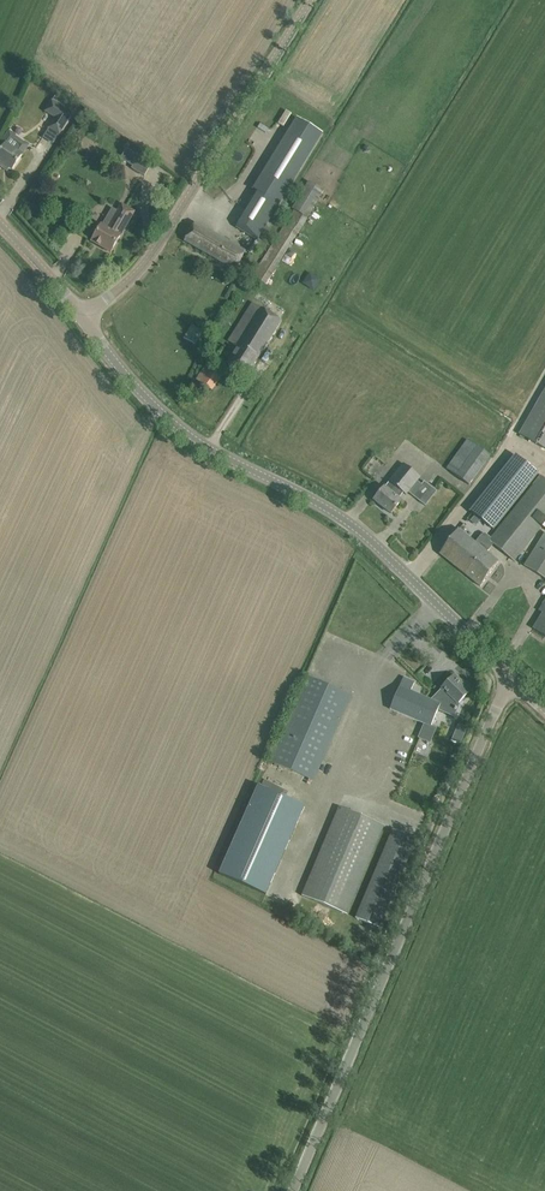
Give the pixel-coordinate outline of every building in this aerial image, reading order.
[(73,114),(52,100),(45,111),(56,118),(43,138),(53,145),(73,114)] [(286,126),(293,113),(287,110),(280,123),(286,126)] [(237,228),(256,240),(322,133),(297,118),(253,190),(258,193),(237,228)] [(28,147),(8,133),(1,143),(5,146),(2,150),(0,149),(0,166),(1,167),(4,166),(5,164),(13,169),(28,147)] [(127,149),(121,160),(133,167),(140,156),(127,149)] [(252,276),(265,285),(309,218),(308,218),(324,191),(309,182),(293,208),(295,210),(252,276)] [(103,225),(108,228),(107,230),(101,226),(92,242),(110,252),(134,212),(122,204),(118,211),(113,208),(103,225)] [(246,252),(195,223),(184,241),(235,271),(246,252)] [(203,291),(220,301),(227,289),(210,278),(203,291)] [(247,376),(282,321),(253,303),(229,342),(238,347),(227,363),(247,376)] [(194,345),(202,332),(192,326),(184,339),(194,345)] [(197,380),(212,390),(222,375),(207,365),(197,380)] [(520,434),(544,449),(544,390),(520,434)] [(468,440),(447,468),(470,485),(491,456),(468,440)] [(365,469),(378,479),(388,465),(375,455),(365,469)] [(516,455),(471,512),(493,530),(539,473),(516,455)] [(421,477),(404,463),(374,500),(391,514),(402,501),(398,498),(403,491),(407,495),(409,492),(421,501),(433,487),(425,481),(422,485),(418,481),(421,477)] [(542,475),(490,540),(485,536),(478,544),(468,536),(474,528),(466,521),(440,553),(481,587),(500,562),(487,552),(493,543),(515,561),(544,524),(544,477),(542,475)] [(544,578),(544,533),(525,566),(544,578)] [(539,611),(543,613),(533,629),(544,636),(544,601),(539,611)] [(269,761),(313,781),(351,696),(307,676),(269,761)] [(390,709),(430,726),(438,708),(452,714),(458,704),(470,691),(461,683),(460,684),(453,677),(430,700),(411,692),(414,683),(403,678),(390,709)] [(423,727),(418,738),(431,743),(435,732),(423,727)] [(259,786),(220,874),(266,895),(305,807),(259,786)] [(384,825),(340,807),(302,896),(347,915),(384,825)] [(416,839),(393,829),(356,918),(379,928),(416,839)]
